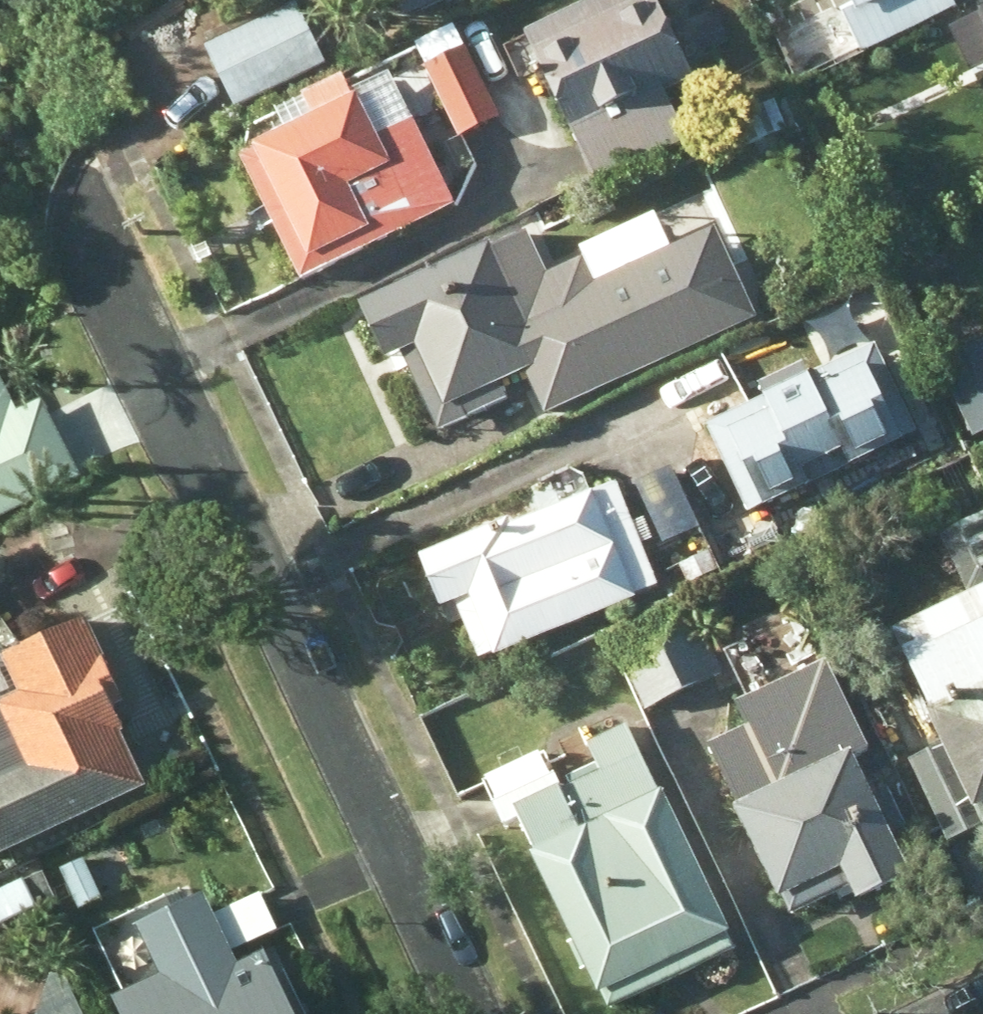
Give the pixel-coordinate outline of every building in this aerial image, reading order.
[(396,24),(444,0),(384,0),(396,24)] [(642,0),(583,0),(509,36),(580,182),(673,137),(654,98),(683,84),(642,0)] [(867,48),(964,0),(844,0),(867,48)] [(193,50),(224,114),(319,69),(289,4),(193,50)] [(419,66),(413,69),(449,141),(489,120),(443,29),(409,46),(419,66)] [(283,290),(444,209),(378,78),(336,99),(326,80),(285,101),(297,123),(218,163),(283,290)] [(471,249),(339,312),(366,368),(388,357),(426,436),(494,403),(486,387),(533,370),(550,415),(760,314),(720,228),(598,282),(588,253),(530,277),(513,238),(473,256),(471,249)] [(982,438),(982,336),(941,356),(980,440),(982,438)] [(911,441),(863,348),(694,429),(738,523),(911,441)] [(82,483),(49,417),(29,427),(18,406),(4,412),(0,403),(0,525),(82,483)] [(673,466),(638,487),(670,543),(705,522),(673,466)] [(440,610),(464,669),(648,594),(605,487),(579,497),(573,479),(560,473),(531,485),(543,514),(494,535),(491,528),(401,567),(424,617),(440,610)] [(897,624),(934,705),(928,709),(943,742),(917,755),(956,837),(982,824),(982,584),(897,624)] [(715,678),(675,599),(597,636),(637,718),(715,678)] [(157,795),(121,717),(133,712),(93,627),(0,671),(0,672),(0,872),(157,795)] [(809,690),(809,689),(798,668),(761,687),(771,707),(771,709),(717,736),(798,905),(853,879),(854,878),(861,891),(916,866),(828,682),(809,690)] [(741,942),(632,716),(591,736),(602,759),(567,775),(588,819),(581,822),(560,778),(510,801),(609,1005),(741,942)] [(64,873),(84,915),(141,887),(121,846),(64,873)] [(0,897),(0,940),(44,916),(27,883),(0,897)] [(268,902),(225,922),(221,913),(216,904),(212,907),(151,936),(175,988),(130,1009),(132,1013),(301,1013),(276,962),(250,973),(249,970),(242,957),(284,937),(268,902)]
